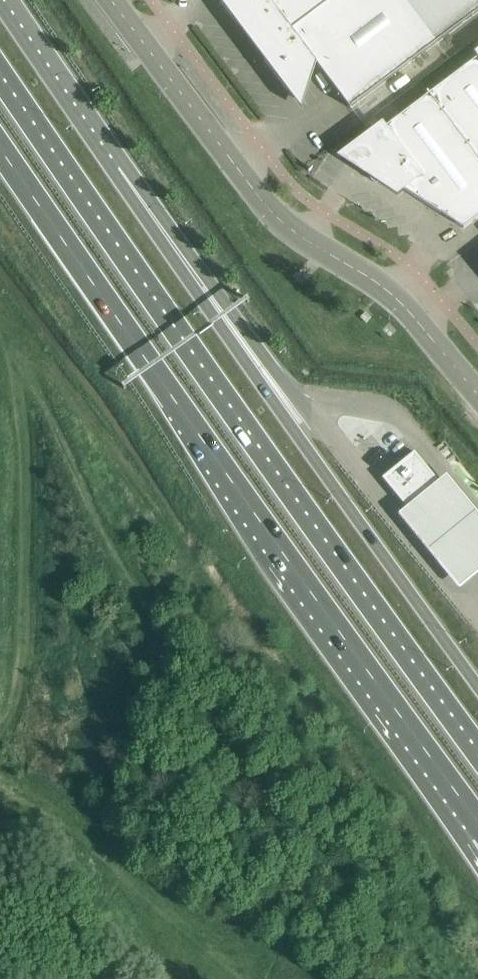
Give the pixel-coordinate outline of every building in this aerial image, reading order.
[(220,1),(286,89),(301,109),(317,65),(317,64),(350,109),(477,12),(477,0),(219,0),(220,1)] [(382,127),(343,157),(397,192),(402,188),(464,228),(477,218),(477,58),(430,94),(428,91),(427,92),(429,95),(384,129),(382,127)] [(369,318),(361,311),(354,319),(362,326),(369,318)] [(416,451),(399,465),(383,478),(382,479),(405,508),(409,513),(443,485),(440,480),(416,451)] [(409,513),(405,508),(401,512),(399,513),(460,589),(462,587),(475,577),(477,574),(477,510),(448,473),(444,476),(440,480),(443,485),(409,513)]
